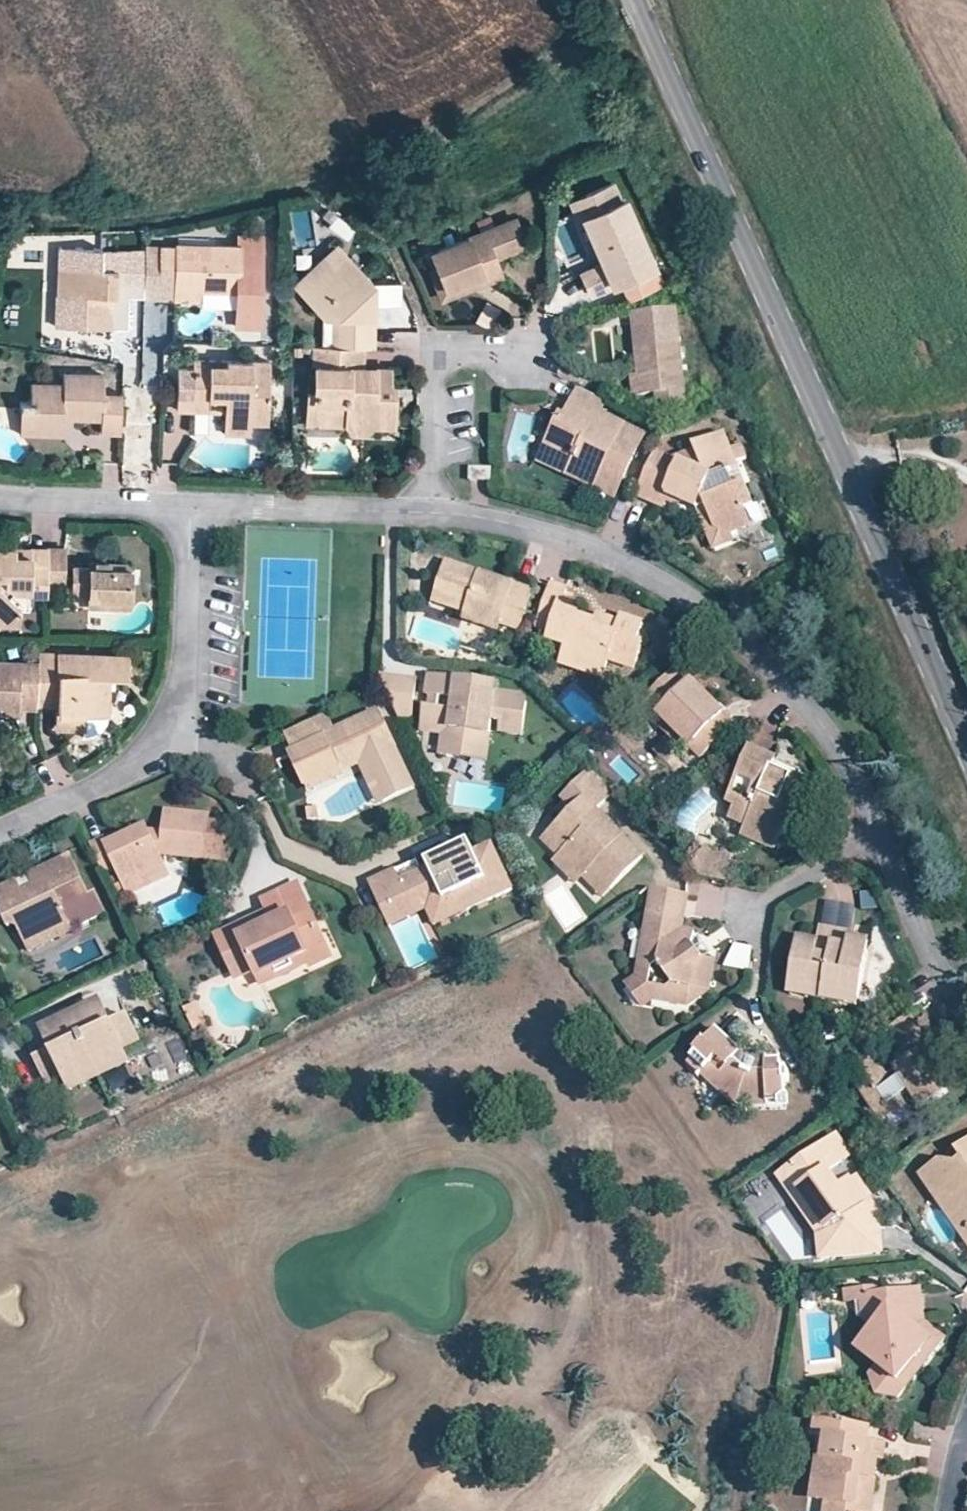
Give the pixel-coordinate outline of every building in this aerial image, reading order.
[(612,281),(653,262),(624,196),(619,198),(611,181),(584,193),(588,201),(582,214),(612,281)] [(588,201),(584,193),(570,199),(579,221),(584,219),(582,214),(588,201)] [(332,210),(326,223),(347,233),(353,220),(332,210)] [(513,217),(438,249),(443,262),(437,265),(446,286),(480,272),(484,281),(504,271),(500,261),(497,255),(524,242),(513,217)] [(528,250),(524,242),(497,255),(500,261),(528,250)] [(339,244),(326,255),(336,266),(348,255),(339,244)] [(174,248),(146,248),(146,252),(145,280),(144,297),(163,297),(163,289),(173,288),(173,285),(188,285),(194,289),(216,290),(221,286),(237,286),(237,247),(206,246),(206,254),(174,253),(174,248)] [(432,252),(437,265),(443,262),(438,249),(432,252)] [(55,267),(54,292),(71,293),(71,308),(71,325),(110,326),(111,293),(113,293),(114,280),(120,280),(141,281),(145,280),(146,252),(98,251),(98,268),(55,267)] [(336,266),(326,255),(302,277),(337,316),(337,346),(344,346),(363,347),(368,347),(369,315),(363,315),(358,309),(364,304),(374,304),(374,283),(348,255),(336,266)] [(591,291),(612,281),(603,260),(582,270),(591,291)] [(38,264),(38,305),(51,305),(51,264),(38,264)] [(442,298),(484,281),(480,272),(446,286),(437,265),(429,268),(442,298)] [(324,314),(337,316),(302,277),(296,283),(324,314)] [(163,289),(163,297),(173,297),(173,288),(163,289)] [(54,307),(71,308),(71,293),(54,292),(54,307)] [(369,315),(373,315),(374,304),(364,304),(358,309),(363,315),(369,315)] [(637,315),(640,349),(651,348),(653,377),(642,379),(632,380),(634,396),(657,393),(659,407),(685,405),(674,311),(637,315)] [(344,346),(337,346),(332,346),(313,346),(313,369),(316,369),(316,383),(316,392),(324,392),(324,414),(348,415),(348,423),(354,433),(364,433),(372,424),(394,425),(394,395),(388,395),(388,386),(388,368),(362,367),(343,367),(344,346)] [(362,367),(363,347),(344,346),(343,367),(362,367)] [(640,349),(642,379),(653,377),(651,348),(640,349)] [(221,392),(220,420),(244,420),(267,420),(268,364),(192,362),(191,385),(175,386),(175,412),(206,413),(207,391),(221,392)] [(103,422),(125,422),(125,391),(104,391),(104,385),(104,367),(62,367),(62,381),(28,381),(28,398),(28,419),(63,419),(63,410),(103,410),(103,422)] [(307,391),(316,392),(316,383),(307,383),(307,391)] [(562,417),(551,440),(558,443),(551,458),(572,468),(574,463),(618,484),(642,435),(599,414),(605,400),(579,388),(565,419),(562,417)] [(316,392),(307,391),(306,422),(348,423),(348,415),(324,414),(324,392),(316,392)] [(63,429),(63,419),(28,419),(28,398),(16,398),(16,429),(63,429)] [(244,433),(244,420),(220,420),(221,433),(244,433)] [(664,509),(667,501),(669,496),(681,501),(697,508),(706,505),(713,522),(725,527),(729,525),(755,513),(750,504),(759,500),(748,478),(737,483),(731,470),(736,467),(738,458),(723,429),(691,444),(694,449),(675,458),(655,449),(634,497),(634,498),(664,509)] [(613,494),(618,484),(574,463),(572,468),(551,458),(558,443),(551,440),(542,459),(613,494)] [(470,481),(490,482),(490,471),(471,470),(470,481)] [(679,506),(681,501),(669,496),(667,501),(679,506)] [(733,532),(729,525),(725,527),(713,522),(706,505),(697,508),(713,542),(733,532)] [(47,581),(48,558),(27,558),(27,550),(12,549),(12,542),(0,541),(0,612),(1,612),(19,603),(19,602),(7,595),(13,585),(24,585),(25,590),(46,592),(47,581)] [(48,544),(12,542),(12,549),(27,550),(27,558),(48,558),(48,544)] [(48,558),(47,581),(63,582),(64,545),(48,544),(48,558)] [(92,588),(91,592),(112,594),(112,603),(131,604),(133,566),(133,565),(125,560),(97,558),(97,564),(76,563),(74,587),(92,588)] [(532,589),(492,576),(491,580),(481,577),(482,573),(447,561),(434,602),(468,613),(465,620),(496,630),(498,623),(518,629),(532,589)] [(546,643),(563,648),(582,654),(579,663),(604,671),(608,659),(633,668),(642,641),(635,639),(641,622),(621,614),(619,618),(614,634),(593,627),(594,623),(577,617),(579,610),(560,604),(566,589),(550,582),(534,627),(549,633),(546,643)] [(91,603),(112,603),(112,594),(91,592),(91,603)] [(19,603),(1,612),(0,612),(0,619),(17,620),(19,603)] [(598,611),(594,623),(593,627),(614,634),(619,618),(598,611)] [(600,679),(604,671),(579,663),(582,654),(563,648),(557,664),(600,679)] [(36,659),(35,699),(56,700),(55,722),(80,723),(81,708),(105,708),(106,682),(95,682),(96,672),(107,673),(125,674),(125,654),(37,649),(36,659)] [(35,699),(36,659),(0,658),(0,706),(18,707),(18,703),(35,704),(35,699)] [(639,698),(654,714),(659,708),(650,699),(673,674),(683,685),(689,680),(673,664),(639,698)] [(106,682),(107,673),(96,672),(95,682),(106,682)] [(414,678),(378,673),(385,686),(401,722),(410,712),(414,678)] [(525,693),(492,688),(472,685),(473,680),(428,674),(425,693),(427,693),(437,694),(435,706),(426,704),(424,704),(420,729),(436,732),(439,735),(437,751),(463,755),(466,737),(485,740),(488,715),(499,717),(498,727),(520,731),(525,693)] [(715,706),(689,680),(683,685),(673,674),(650,699),(659,708),(654,714),(685,745),(696,735),(707,747),(732,723),(720,711),(716,716),(711,711),(715,706)] [(493,683),(473,680),(472,685),(492,688),(493,683)] [(427,693),(426,704),(435,706),(437,694),(427,693)] [(720,711),(715,706),(711,711),(716,716),(720,711)] [(109,709),(105,708),(81,708),(80,723),(79,735),(85,734),(92,733),(96,731),(99,730),(103,726),(106,721),(107,715),(109,709)] [(298,747),(304,782),(339,765),(333,753),(341,749),(343,751),(359,744),(369,751),(375,763),(366,768),(384,801),(413,786),(396,752),(376,711),(332,730),(324,715),(286,733),(293,749),(298,747)] [(674,746),(685,745),(654,714),(654,725),(674,746)] [(698,757),(707,747),(696,735),(685,745),(698,757)] [(483,757),(485,740),(466,737),(463,755),(483,757)] [(339,765),(369,751),(359,744),(343,751),(341,749),(333,753),(339,765)] [(288,752),(304,782),(298,747),(293,749),(288,752)] [(801,773),(784,765),(781,772),(771,768),(775,761),(749,749),(728,803),(737,807),(754,815),(748,825),(753,834),(766,839),(770,846),(774,836),(781,839),(790,820),(797,823),(807,800),(803,798),(810,784),(799,779),(801,773)] [(369,751),(339,765),(343,774),(359,766),(379,804),(384,801),(366,768),(375,763),(369,751)] [(784,765),(775,761),(771,768),(781,772),(784,765)] [(343,775),(343,774),(339,765),(304,782),(308,791),(343,775)] [(591,765),(565,791),(577,803),(571,810),(548,832),(563,848),(556,855),(577,876),(584,869),(609,894),(642,862),(610,829),(603,836),(592,826),(600,819),(594,813),(616,792),(591,765)] [(559,798),(571,810),(577,803),(565,791),(559,798)] [(318,817),(316,806),(306,807),(308,818),(318,817)] [(732,818),(748,825),(754,815),(737,807),(732,818)] [(174,824),(173,830),(158,837),(151,823),(112,839),(111,836),(90,845),(102,869),(116,863),(125,881),(168,861),(162,849),(168,846),(227,867),(237,834),(216,828),(219,821),(180,809),(174,824)] [(610,829),(600,819),(592,826),(603,836),(610,829)] [(173,824),(151,823),(158,837),(173,830),(173,824)] [(541,839),(556,855),(563,848),(548,832),(541,839)] [(749,837),(770,846),(766,839),(753,834),(751,833),(749,837)] [(467,838),(456,843),(460,850),(429,865),(401,878),(395,867),(369,879),(382,907),(451,873),(459,888),(474,881),(483,900),(511,887),(490,842),(473,850),(467,838)] [(426,857),(429,865),(460,850),(456,843),(426,857)] [(708,849),(698,857),(708,867),(727,870),(728,858),(715,855),(710,850),(708,849)] [(2,915),(5,923),(13,919),(21,937),(65,917),(69,926),(72,924),(103,910),(93,889),(86,893),(67,852),(26,871),(33,885),(20,891),(14,877),(0,883),(0,911),(2,915)] [(571,882),(577,876),(556,855),(551,861),(571,882)] [(726,882),(727,870),(708,867),(698,857),(690,866),(701,877),(726,882)] [(172,868),(168,861),(125,881),(128,889),(172,868)] [(601,900),(609,894),(584,869),(577,876),(601,900)] [(452,915),(483,900),(474,881),(459,888),(451,873),(382,907),(391,925),(444,900),(452,915)] [(303,952),(308,961),(310,965),(328,955),(294,882),(263,897),(268,910),(273,918),(250,929),(246,920),(217,934),(236,975),(253,967),(256,974),(303,952)] [(652,889),(643,941),(651,943),(648,961),(640,960),(637,979),(651,1000),(684,1004),(685,995),(695,988),(705,989),(710,957),(700,957),(693,943),(694,931),(681,929),(675,928),(676,917),(683,918),(685,894),(652,889)] [(268,910),(246,920),(250,929),(273,918),(268,910)] [(65,917),(21,937),(28,952),(75,930),(72,924),(69,926),(65,917)] [(859,993),(867,944),(850,941),(852,933),(853,927),(819,921),(816,941),(799,939),(792,979),(859,993)] [(710,957),(694,931),(693,943),(700,957),(710,957)] [(869,936),(852,933),(850,941),(867,944),(869,936)] [(643,941),(640,960),(648,961),(651,943),(643,941)] [(728,943),(726,966),(748,968),(750,944),(728,943)] [(260,983),(308,961),(303,952),(256,974),(260,983)] [(858,1002),(859,993),(792,979),(790,989),(858,1002)] [(684,1004),(705,989),(695,988),(685,995),(684,1004)] [(118,1043),(106,1018),(97,1000),(40,1028),(48,1046),(60,1070),(65,1080),(123,1052),(118,1043)] [(124,1010),(106,1018),(118,1043),(136,1034),(124,1010)] [(887,1031),(901,1053),(924,1038),(909,1015),(887,1031)] [(688,1061),(702,1076),(708,1070),(730,1090),(723,1097),(733,1107),(781,1100),(779,1079),(784,1079),(781,1066),(775,1067),(773,1058),(761,1060),(736,1046),(717,1031),(688,1061)] [(930,1047),(924,1038),(901,1053),(907,1062),(886,1076),(872,1056),(846,1072),(880,1124),(906,1107),(901,1099),(910,1093),(921,1111),(948,1093),(928,1061),(922,1053),(930,1047)] [(43,1079),(60,1070),(48,1046),(31,1055),(43,1079)] [(936,1055),(930,1047),(922,1053),(928,1061),(936,1055)] [(127,1061),(123,1052),(65,1080),(70,1090),(127,1061)] [(702,1076),(723,1097),(730,1090),(708,1070),(702,1076)] [(825,1228),(828,1258),(879,1252),(875,1211),(867,1200),(862,1203),(849,1183),(839,1190),(826,1172),(849,1156),(834,1136),(796,1164),(809,1183),(798,1190),(825,1228)] [(957,1154),(964,1162),(958,1166),(941,1165),(924,1177),(938,1198),(953,1202),(966,1222),(966,1147),(957,1154)] [(957,1154),(941,1165),(958,1166),(964,1162),(957,1154)] [(819,1259),(828,1258),(825,1228),(798,1190),(809,1183),(796,1164),(778,1175),(815,1229),(819,1259)] [(966,1240),(966,1222),(953,1202),(938,1198),(966,1240)] [(925,1339),(923,1324),(919,1289),(880,1293),(879,1286),(845,1290),(846,1301),(860,1299),(867,1298),(871,1315),(884,1326),(866,1348),(889,1366),(873,1385),(877,1397),(897,1401),(912,1383),(903,1377),(931,1342),(925,1339)] [(870,1374),(873,1385),(889,1366),(866,1348),(884,1326),(871,1315),(867,1298),(860,1299),(863,1321),(873,1328),(854,1349),(878,1367),(870,1374)] [(944,1341),(923,1324),(925,1339),(931,1342),(903,1377),(912,1383),(944,1341)] [(863,1420),(812,1412),(809,1429),(819,1430),(809,1494),(823,1496),(821,1510),(865,1510),(874,1453),(879,1454),(881,1436),(861,1433),(863,1420)]
